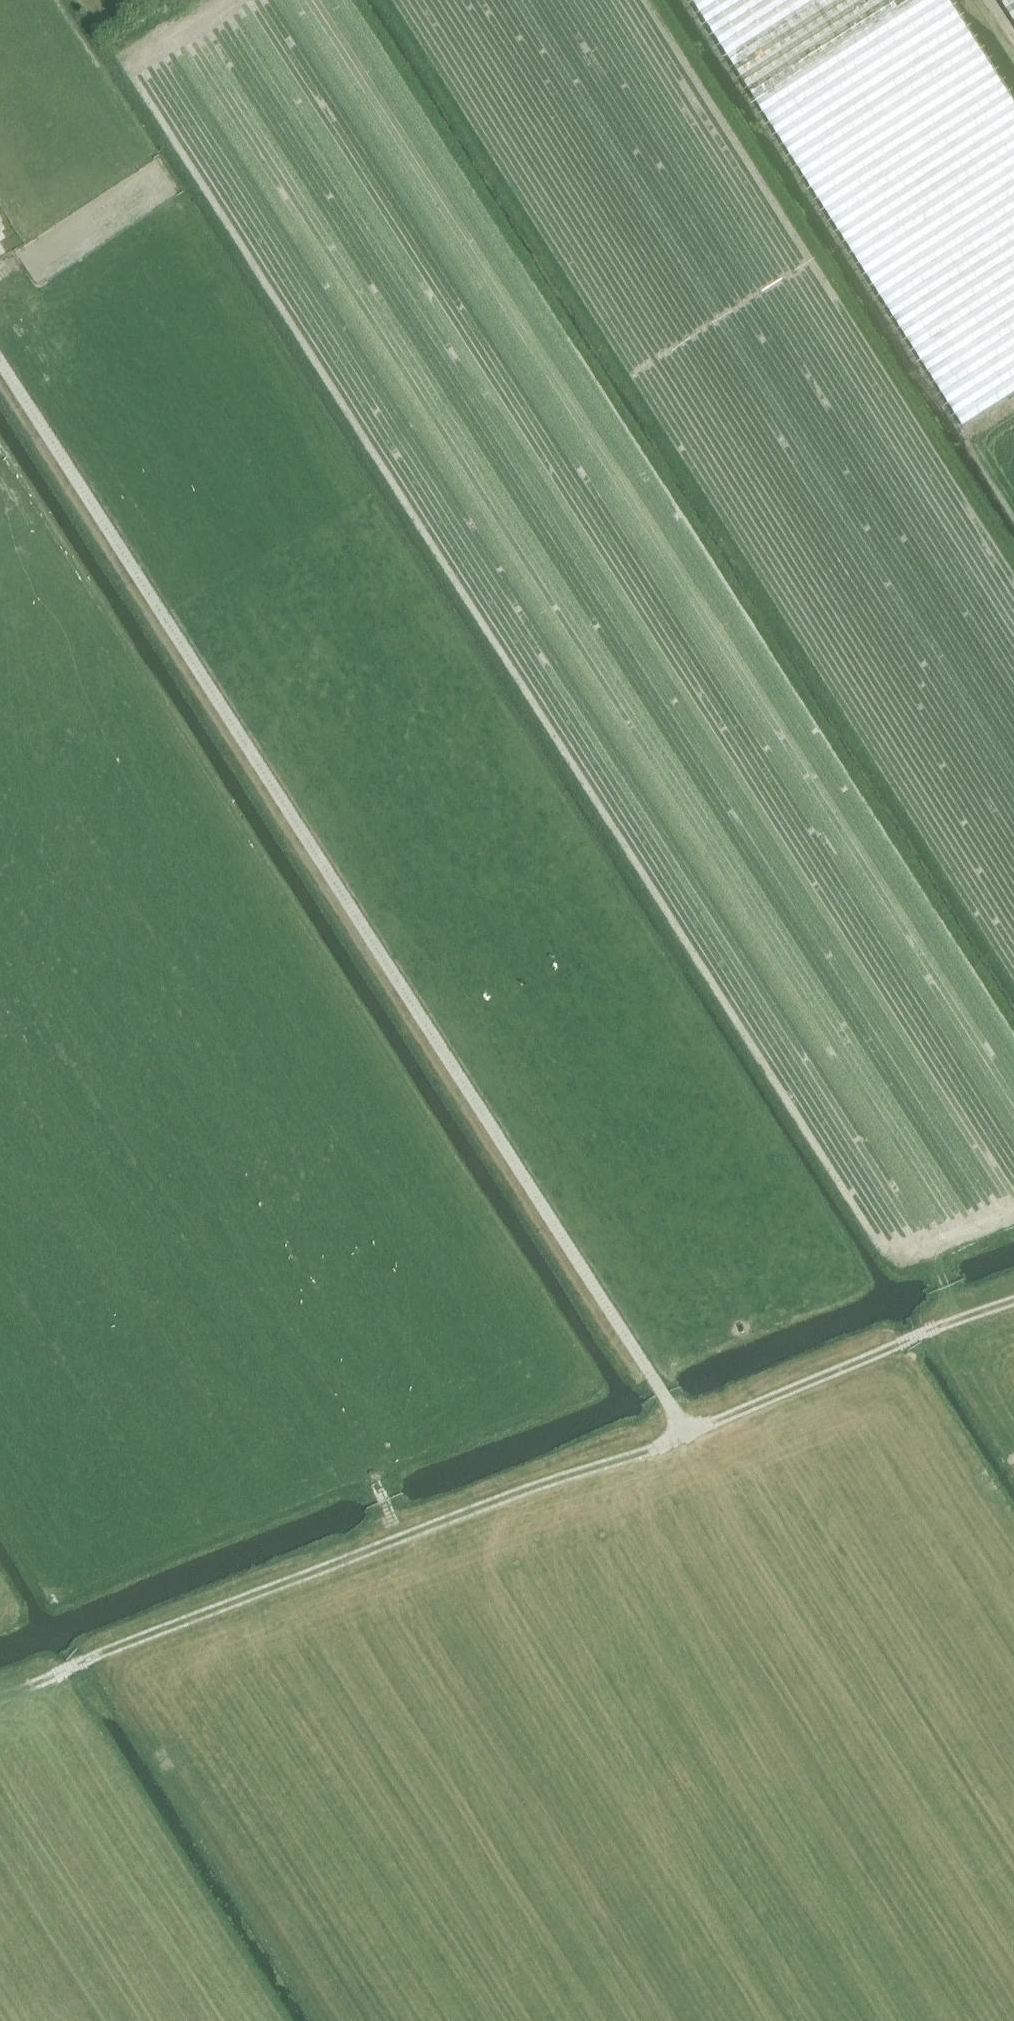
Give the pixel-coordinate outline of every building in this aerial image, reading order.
[(763,113),(962,426),(1013,393),(1013,105),(946,0),(918,0),(899,11),(891,0),(691,0),(763,113)] [(1013,25),(1013,0),(998,0),(1013,25)]
